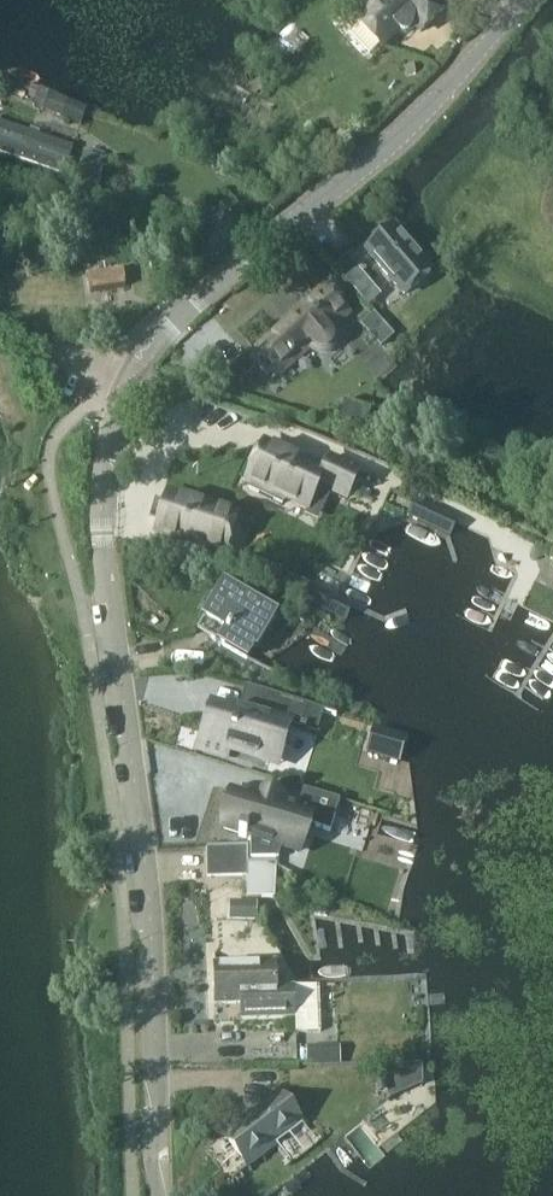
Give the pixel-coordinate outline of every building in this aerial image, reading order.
[(351,34),(371,54),(383,43),(386,47),(401,34),(404,36),(407,36),(412,35),(416,31),(418,25),(424,31),(447,9),(438,0),(368,0),(375,8),(362,20),(363,22),(351,34)] [(70,101),(63,118),(81,126),(88,108),(70,101)] [(66,174),(77,147),(0,121),(0,151),(66,174)] [(99,193),(106,158),(85,151),(76,188),(99,193)] [(404,296),(429,275),(393,230),(367,251),(404,296)] [(97,295),(116,292),(125,290),(121,271),(93,277),(97,295)] [(292,321),(256,353),(273,374),(307,346),(311,351),(319,354),(328,354),(334,349),(339,343),(339,338),(339,333),(354,320),(336,300),(344,293),(336,283),(305,310),(301,310),(292,318),(292,321)] [(375,312),(361,324),(382,347),(395,335),(375,312)] [(362,432),(370,411),(344,401),(336,422),(362,432)] [(331,458),(324,472),(265,444),(248,479),(252,481),(249,488),(283,504),(286,497),(308,507),(319,484),(347,498),(359,471),(331,458)] [(157,532),(225,553),(237,516),(169,494),(157,532)] [(407,517),(419,522),(452,537),(458,523),(460,520),(415,499),(407,517)] [(225,585),(205,618),(218,626),(211,638),(247,659),(273,614),(238,593),(225,585)] [(355,606),(341,600),(311,585),(303,602),(333,617),(347,623),(355,606)] [(212,707),(199,749),(227,757),(230,750),(270,762),(279,765),(291,726),(293,721),(298,705),(324,713),(337,717),(338,715),(246,687),(240,709),(229,705),(227,711),(212,707)] [(235,792),(224,829),(239,834),(238,838),(246,840),(247,837),(250,838),(251,861),(279,860),(283,848),(299,853),(307,825),(331,832),(341,801),(305,789),(298,812),(282,807),(284,800),(261,793),(259,800),(235,792)] [(247,848),(207,848),(208,878),(247,877),(248,898),(276,897),(277,864),(247,865),(247,848)] [(258,920),(258,902),(230,901),(229,919),(258,920)] [(216,967),(215,967),(216,1005),(242,1005),(242,1022),(249,1021),(294,1020),(294,1032),(321,1032),(320,986),(293,987),(293,989),(285,989),(275,989),(275,983),(275,965),(263,965),(216,967)] [(307,1064),(330,1064),(329,1047),(307,1047),(307,1049),(307,1063),(307,1064)] [(300,1122),(278,1095),(264,1106),(265,1107),(252,1117),(251,1115),(223,1138),(246,1167),(274,1145),(273,1143),(300,1122)]
